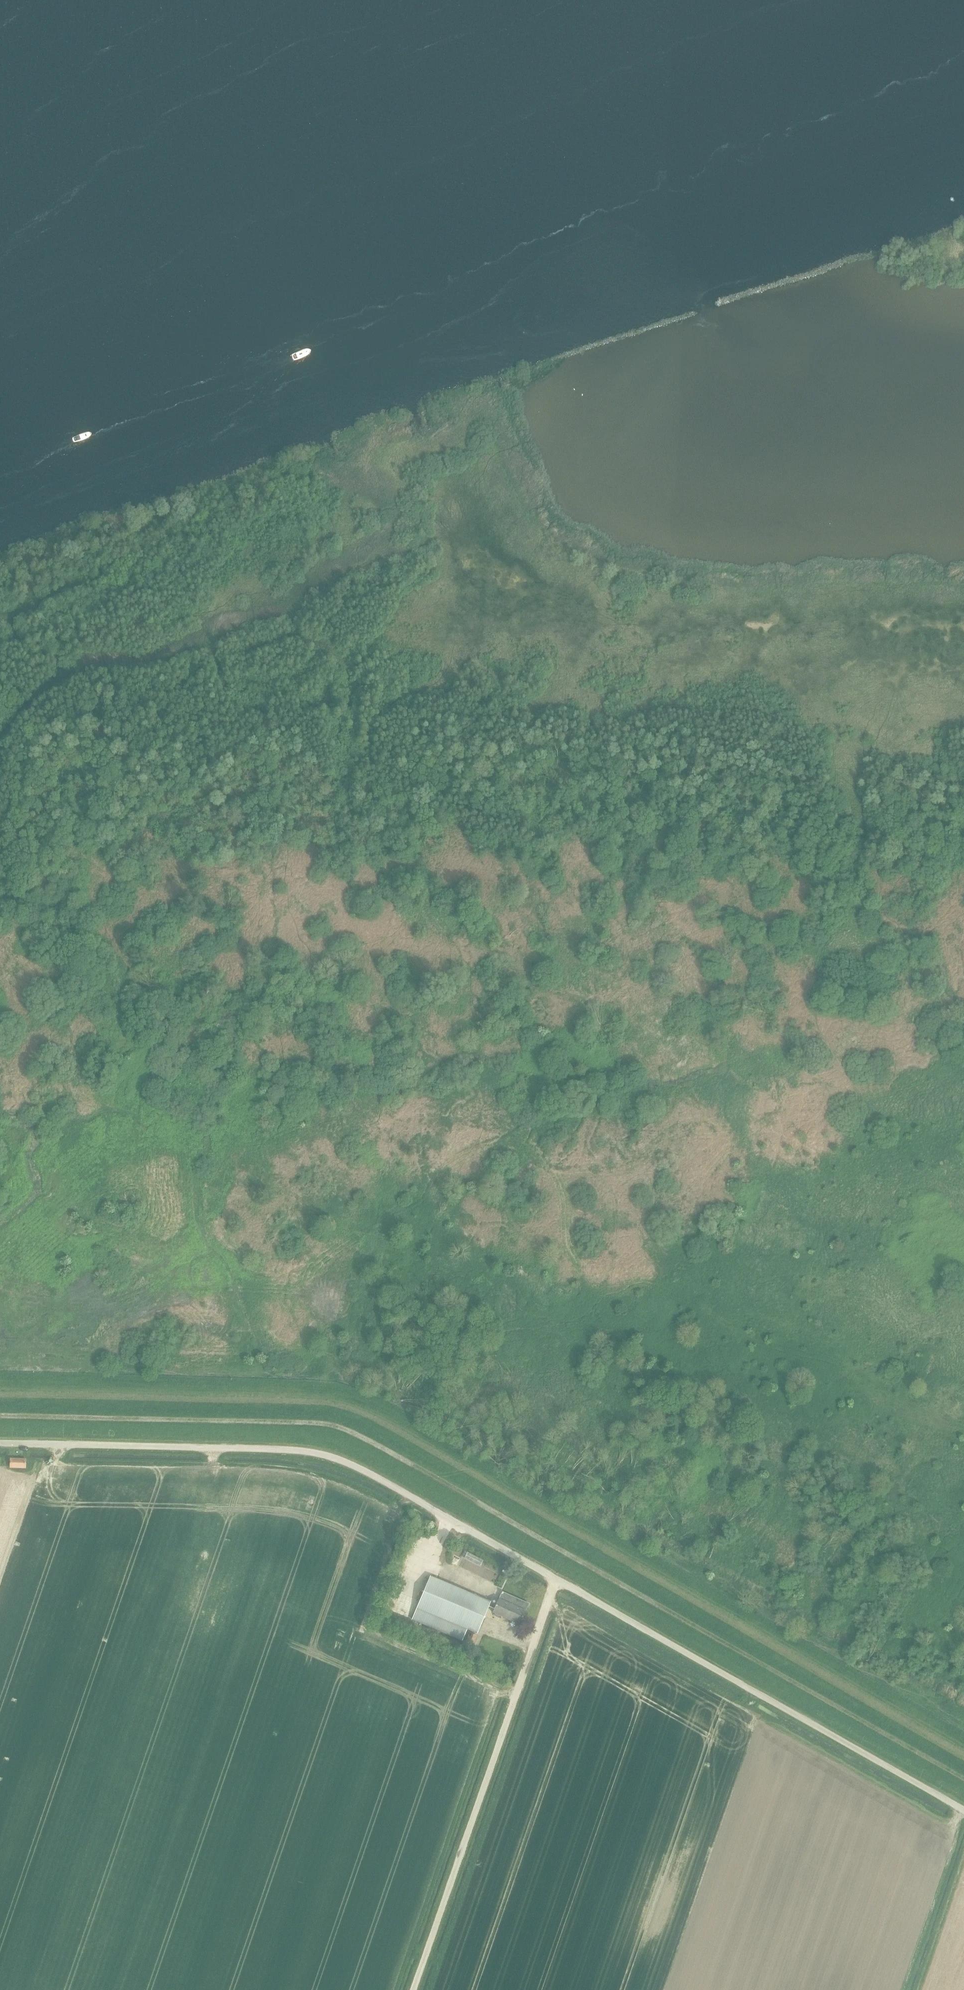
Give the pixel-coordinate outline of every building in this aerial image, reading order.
[(11,1459),(11,1468),(26,1469),(26,1460),(11,1459)] [(464,1558),(480,1566),(483,1560),(467,1552),(464,1558)] [(412,1620),(422,1624),(461,1641),(466,1630),(476,1634),(490,1603),(431,1577),(412,1620)] [(493,1613),(511,1621),(520,1625),(529,1604),(502,1592),(498,1601),(493,1613)] [(476,1636),(469,1633),(464,1647),(471,1649),(476,1636)]
